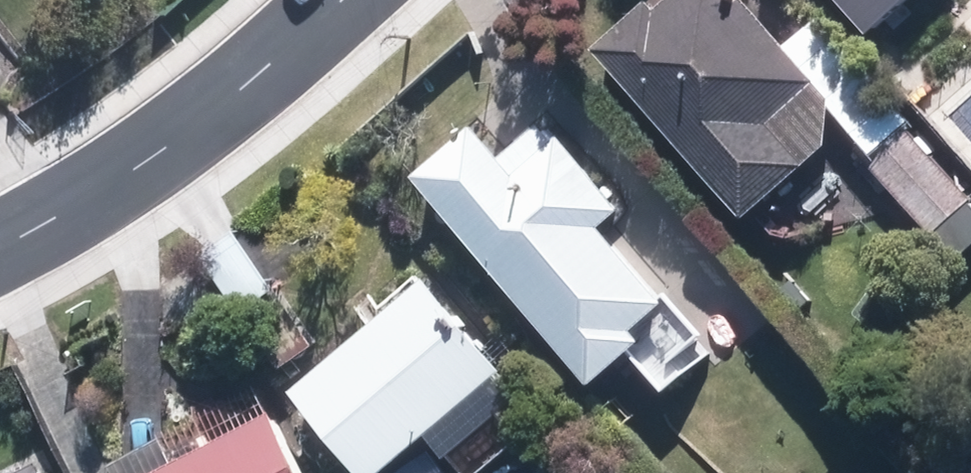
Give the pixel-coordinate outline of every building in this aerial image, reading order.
[(837,136),(842,88),(760,0),(671,0),(666,4),(662,0),(649,0),(603,42),(757,210),(837,136)] [(878,27),(908,0),(854,0),(878,27)] [(863,140),(941,227),(970,200),(970,186),(900,107),(863,140)] [(661,326),(654,318),(684,292),(616,215),(637,196),(575,127),(567,134),(549,114),(512,147),(484,116),(426,168),(609,372),(661,326)] [(285,284),(243,223),(208,246),(250,307),(285,284)] [(514,361),(436,272),(311,380),(389,469),(514,361)] [(286,402),(149,472),(323,472),(286,402)] [(440,446),(399,472),(458,472),(440,446)] [(48,454),(12,472),(58,472),(48,454)]
